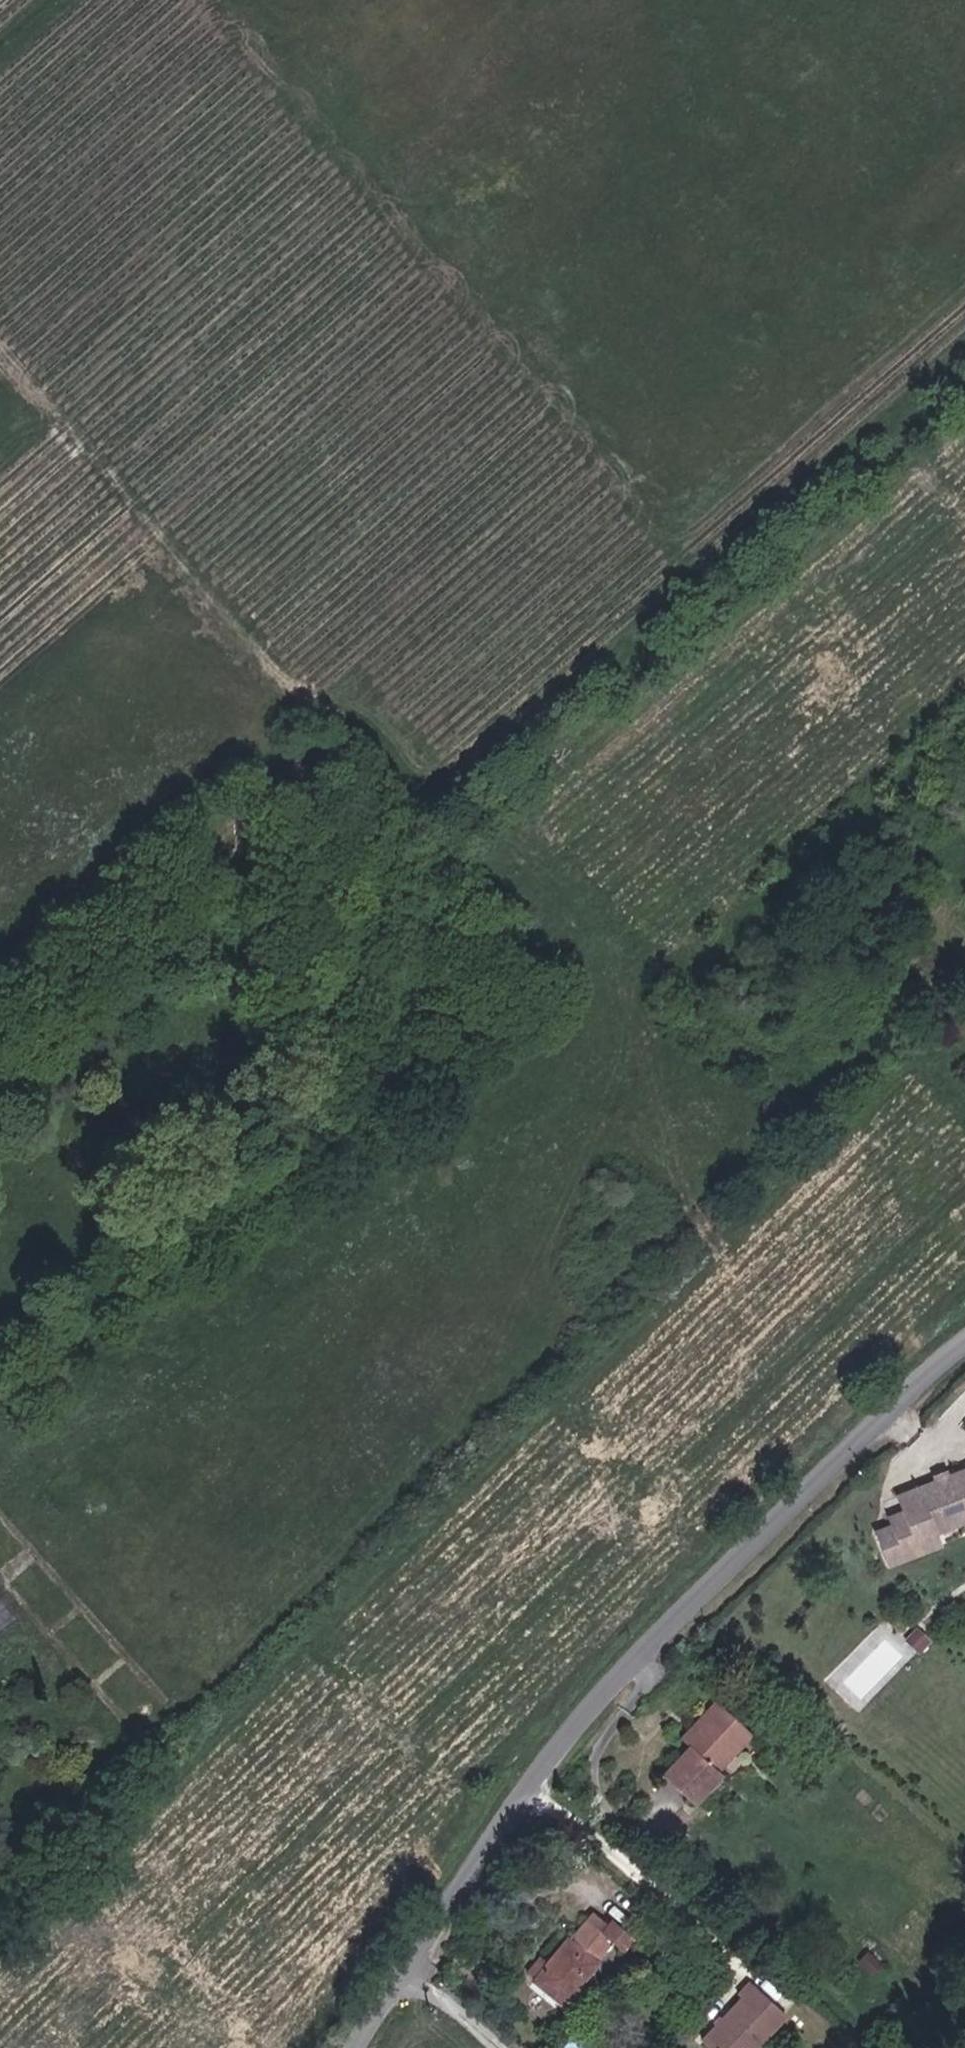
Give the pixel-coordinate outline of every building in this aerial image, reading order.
[(903,1496),(925,1552),(940,1546),(934,1530),(962,1519),(964,1526),(964,1525),(964,1472),(903,1496)] [(964,1536),(964,1525),(964,1526),(962,1519),(934,1530),(940,1546),(964,1536)] [(689,1798),(753,1735),(721,1703),(686,1738),(692,1744),(663,1772),(689,1798)] [(619,1942),(625,1949),(638,1934),(618,1915),(604,1928),(592,1917),(538,1978),(566,2003),(619,1942)] [(875,1973),(884,1963),(873,1954),(865,1964),(875,1973)] [(792,2017),(758,1983),(745,1997),(750,2001),(711,2042),(717,2047),(761,2047),(792,2017)]
